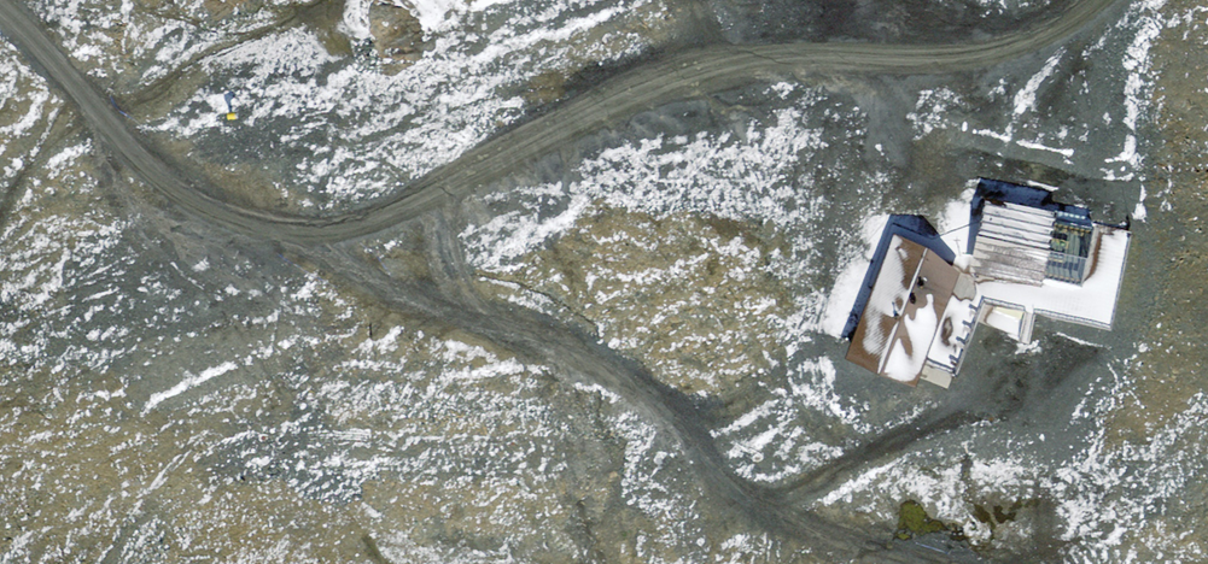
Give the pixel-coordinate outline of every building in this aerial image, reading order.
[(1098,225),(986,199),(969,271),(1042,288),(1045,277),(1084,286),(1098,225)] [(963,271),(893,235),(846,359),(915,386),(963,271)]
